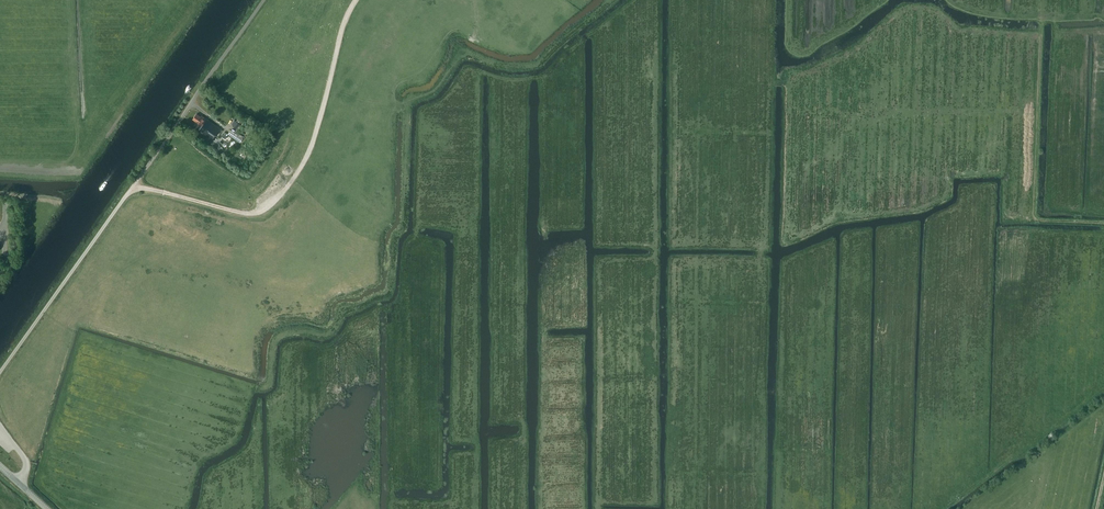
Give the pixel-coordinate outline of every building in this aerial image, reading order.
[(204,138),(209,142),(218,128),(200,115),(200,116),(195,113),(192,119),(201,125),(198,130),(206,135),(204,138)] [(227,133),(240,143),(243,139),(230,130),(227,133)]
